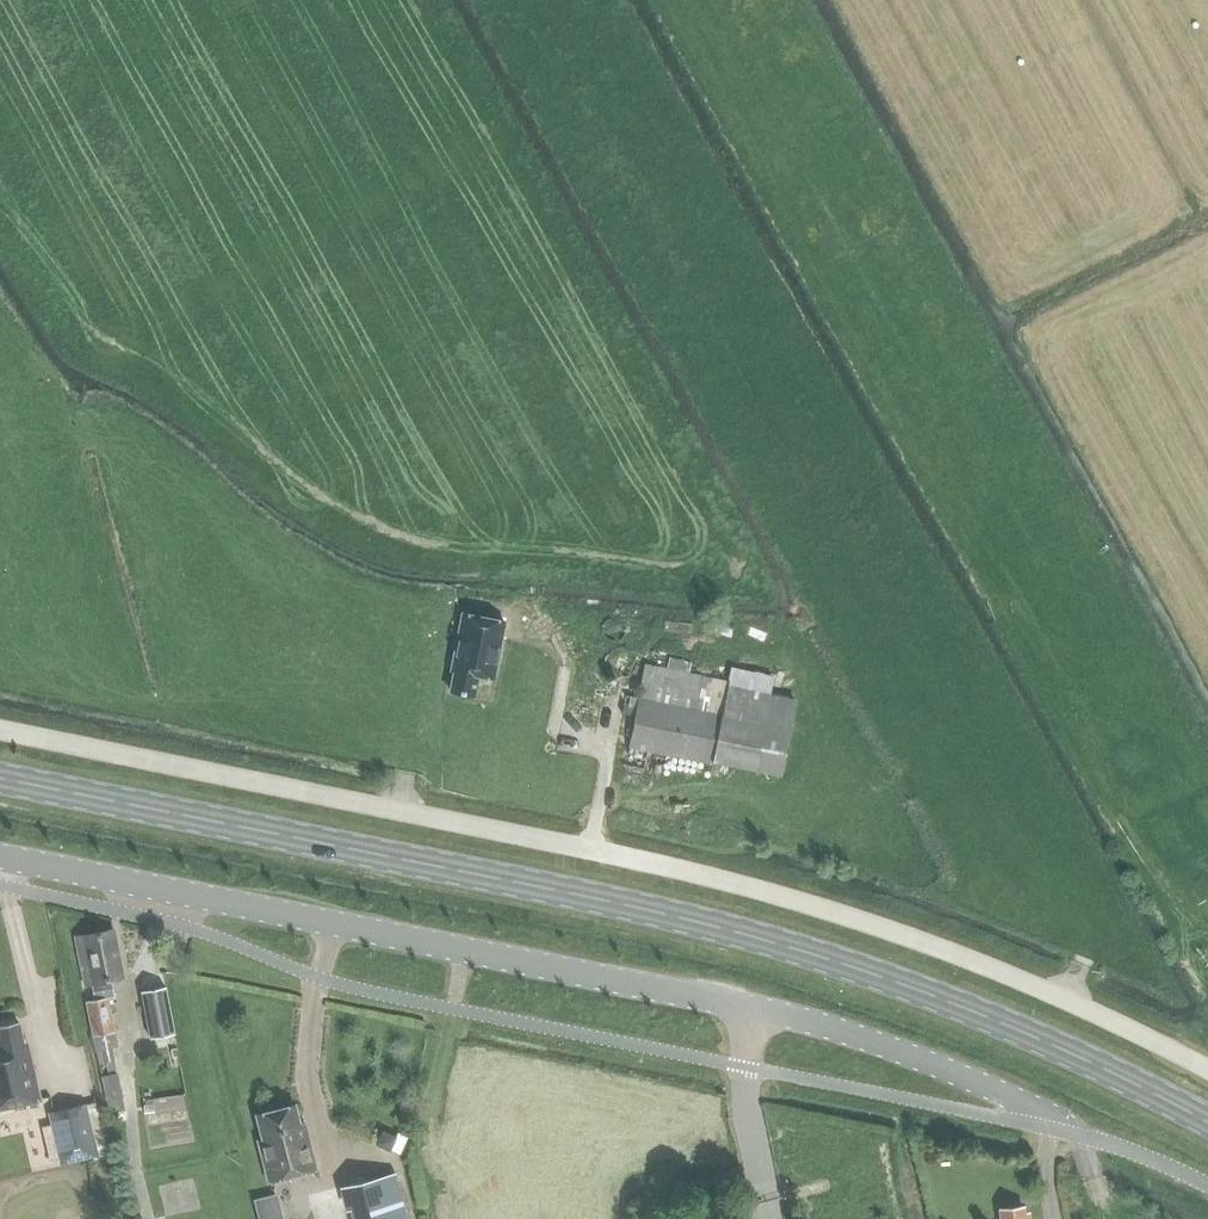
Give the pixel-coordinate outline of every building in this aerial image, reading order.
[(493,679),(504,621),(462,613),(451,671),(454,671),(450,691),(473,696),(477,676),(493,679)] [(728,684),(714,753),(780,768),(797,693),(769,689),(772,674),(732,664),(728,684)] [(625,695),(622,714),(634,716),(628,747),(624,765),(643,769),(647,751),(712,764),(713,762),(728,684),(727,684),(646,667),(639,698),(625,695)] [(95,999),(86,1001),(96,1050),(100,1049),(103,1064),(114,1061),(111,1047),(117,1046),(107,998),(114,996),(110,980),(121,978),(112,930),(75,937),(85,986),(92,985),(95,999)] [(174,1034),(166,987),(140,991),(149,1038),(174,1034)] [(39,1100),(26,1044),(23,1045),(18,1022),(0,1026),(0,1047),(1,1050),(0,1050),(0,1109),(39,1100)] [(116,1072),(100,1077),(107,1101),(123,1097),(116,1072)] [(60,1164),(98,1156),(85,1098),(47,1106),(60,1164)] [(298,1124),(293,1105),(257,1115),(263,1140),(258,1141),(269,1181),(315,1169),(303,1123),(298,1124)] [(386,1150),(396,1155),(400,1146),(389,1142),(386,1150)] [(353,1218),(403,1218),(391,1174),(344,1186),(353,1218)] [(284,1190),(261,1195),(265,1218),(289,1218),(284,1190)] [(1028,1213),(1022,1213),(1021,1206),(1000,1209),(1002,1218),(1029,1218),(1028,1213)]
